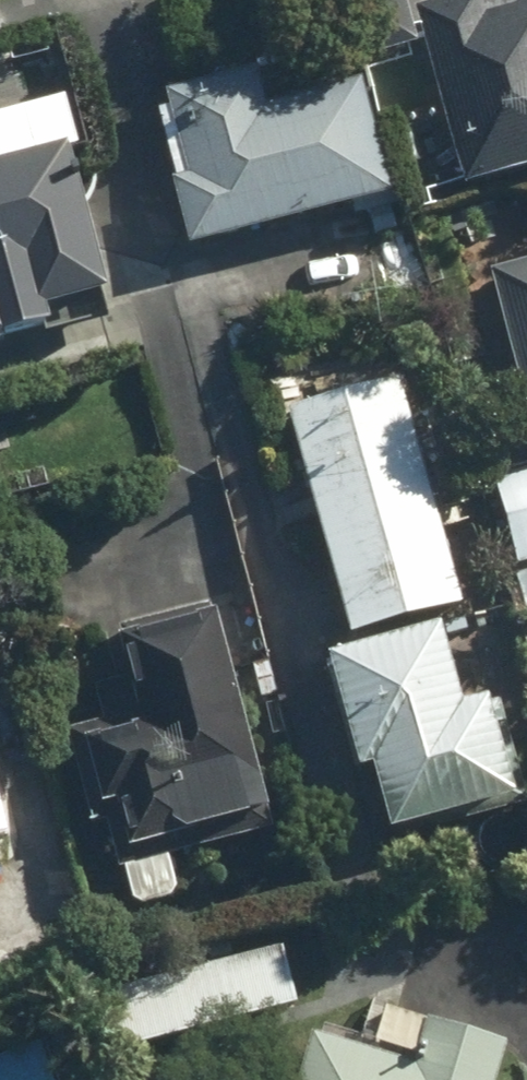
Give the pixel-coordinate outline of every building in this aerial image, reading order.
[(427,2),(474,181),(526,167),(526,5),(526,0),(434,0),(427,2)] [(376,43),(171,93),(207,238),(411,187),(376,43)] [(71,326),(66,306),(119,292),(81,150),(99,146),(82,79),(0,101),(0,345),(71,326)] [(499,273),(526,371),(526,265),(499,273)] [(423,370),(294,406),(357,633),(486,597),(423,370)] [(504,478),(526,554),(526,471),(504,478)] [(274,798),(223,597),(118,624),(145,729),(102,740),(126,836),(274,798)] [(467,696),(443,618),(349,648),(397,802),(520,764),(496,687),(467,696)] [(0,775),(0,898),(26,892),(0,775)] [(296,945),(120,991),(133,1043),(309,997),(296,945)] [(327,1029),(313,1079),(514,1079),(525,1037),(442,1015),(431,1057),(327,1029)]
